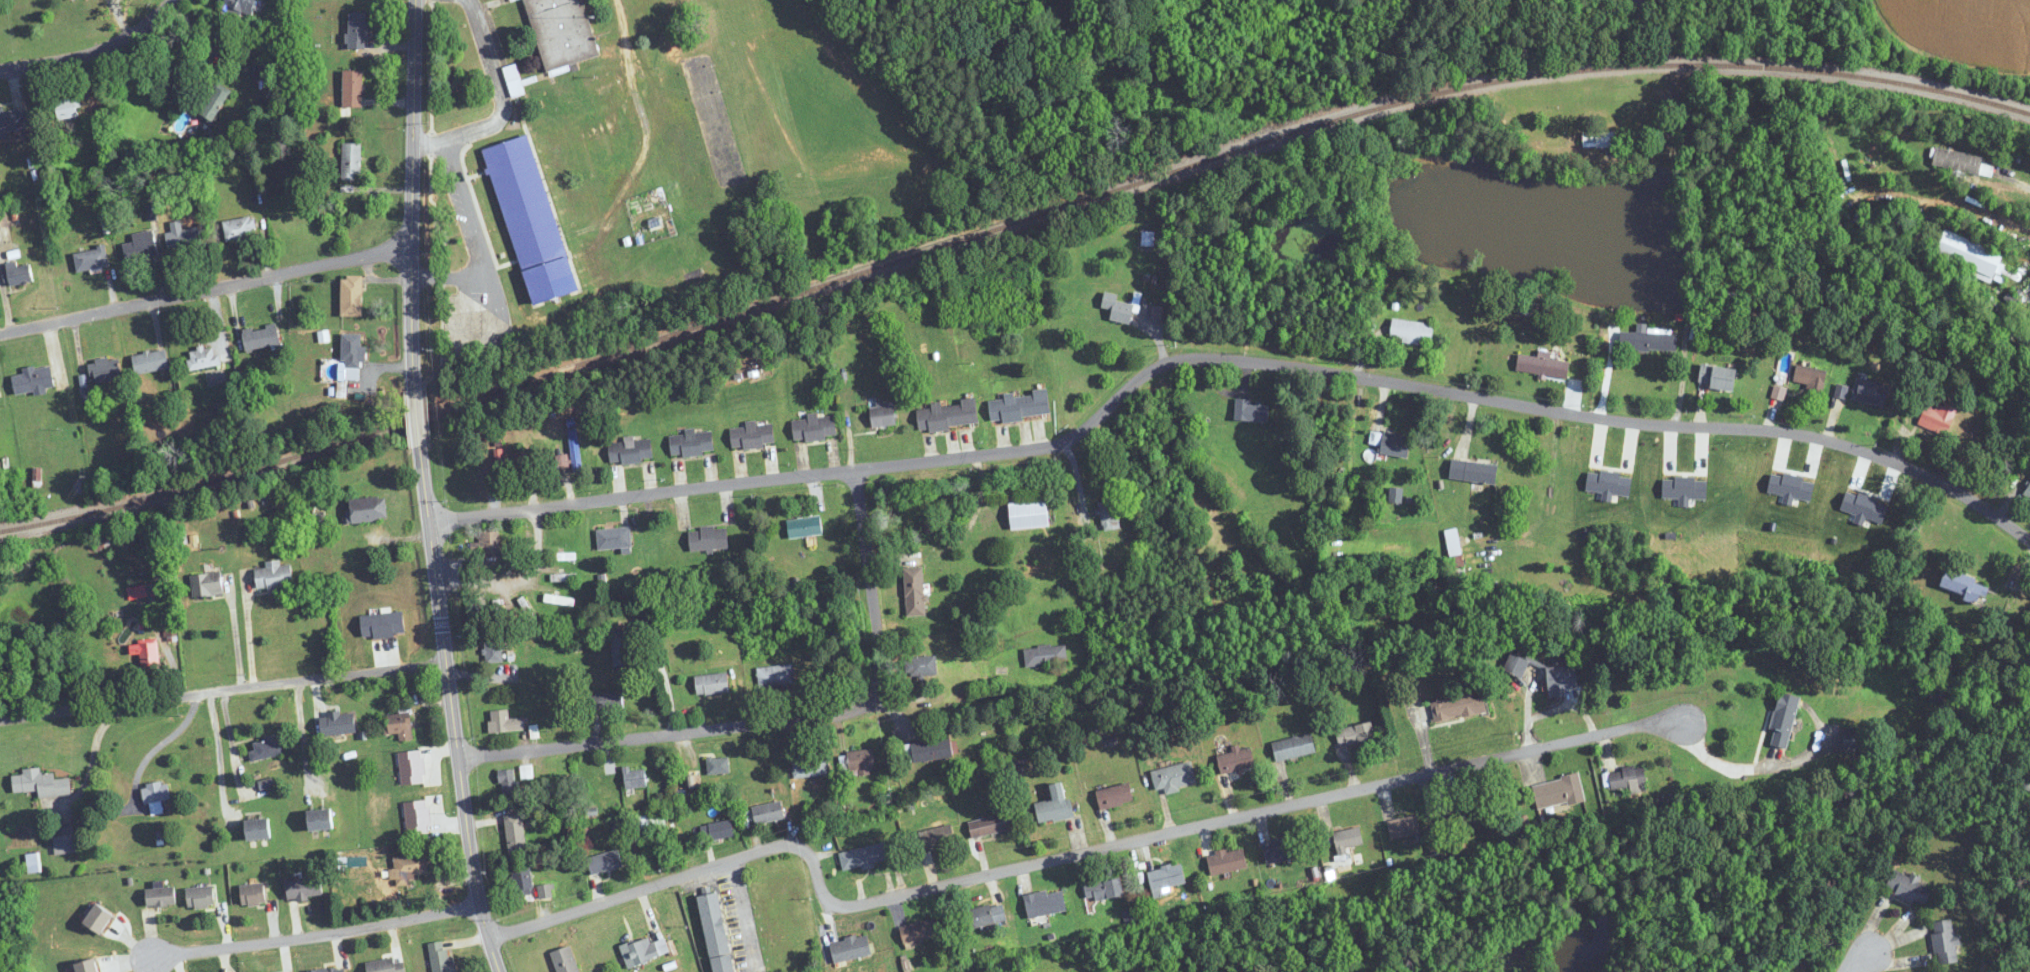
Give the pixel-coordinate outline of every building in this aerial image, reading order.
[(222,10),(253,17),(257,0),(225,0),(222,10)] [(546,77),(573,70),(571,64),(599,57),(584,0),(525,0),(546,77)] [(367,48),(367,12),(348,12),(348,48),(367,48)] [(511,97),(523,94),(517,64),(505,66),(511,97)] [(343,107),(362,107),(362,70),(343,70),(343,107)] [(213,123),(229,93),(217,86),(200,117),(213,123)] [(54,103),(59,121),(82,114),(77,96),(54,103)] [(26,106),(0,110),(0,132),(30,127),(26,106)] [(1616,147),(1616,131),(1582,131),(1582,147),(1616,147)] [(342,143),(342,180),(361,180),(361,143),(342,143)] [(1983,157),(1936,147),(1932,166),(1992,178),(1994,167),(1982,164),(1983,157)] [(255,240),(253,218),(224,220),(225,242),(255,240)] [(166,234),(169,252),(202,246),(198,226),(182,229),(181,221),(170,223),(172,232),(166,234)] [(127,262),(159,256),(153,230),(132,234),(134,242),(123,244),(127,262)] [(1944,230),(1933,255),(1995,280),(2005,255),(1944,230)] [(1136,252),(1154,252),(1154,232),(1136,232),(1136,252)] [(77,271),(108,267),(106,248),(75,252),(77,271)] [(32,285),(32,264),(7,264),(7,285),(32,285)] [(362,316),(362,276),(342,276),(342,316),(362,316)] [(1117,301),(1118,294),(1105,291),(1101,308),(1112,310),(1110,320),(1131,325),(1135,305),(1117,301)] [(1433,322),(1391,321),(1391,341),(1433,342),(1433,322)] [(1676,351),(1677,331),(1647,330),(1647,324),(1637,324),(1637,332),(1620,332),(1620,349),(1676,351)] [(243,329),(245,349),(279,346),(277,326),(243,329)] [(343,379),(362,379),(362,334),(343,333),(343,379)] [(1568,379),(1571,362),(1533,357),(1535,342),(1521,340),(1517,372),(1568,379)] [(216,346),(187,351),(191,371),(220,365),(216,346)] [(169,369),(165,349),(132,356),(136,375),(169,369)] [(112,354),(87,369),(98,387),(123,373),(112,354)] [(1739,370),(1701,364),(1698,386),(1736,392),(1739,370)] [(1828,372),(1798,364),(1792,383),(1823,392),(1828,372)] [(15,394),(54,389),(52,366),(22,369),(23,374),(13,375),(15,394)] [(1890,386),(1857,377),(1851,400),(1883,409),(1890,386)] [(1051,417),(1049,392),(989,397),(991,423),(1051,417)] [(961,402),(917,407),(919,431),(979,425),(977,398),(961,400),(961,402)] [(1252,400),(1236,400),(1236,422),(1269,422),(1269,405),(1252,405),(1252,400)] [(1937,409),(1922,408),(1921,430),(1952,432),(1954,405),(1937,404),(1937,409)] [(895,427),(895,405),(871,405),(871,427),(895,427)] [(794,440),(837,438),(835,415),(793,418),(794,440)] [(775,446),(774,423),(731,426),(732,449),(775,446)] [(571,430),(571,473),(579,473),(579,430),(571,430)] [(669,434),(672,457),(715,452),(713,430),(669,434)] [(1411,437),(1370,431),(1368,445),(1381,447),(1380,454),(1408,458),(1411,437)] [(608,442),(611,465),(654,460),(651,437),(608,442)] [(485,470),(485,482),(507,482),(507,449),(495,449),(495,470),(485,470)] [(526,484),(526,449),(516,449),(516,484),(526,484)] [(555,458),(559,469),(570,465),(566,454),(555,458)] [(1450,480),(1496,485),(1498,465),(1452,460),(1450,480)] [(348,500),(350,523),(387,519),(385,496),(348,500)] [(1103,529),(1121,525),(1116,499),(1098,503),(1103,529)] [(1050,527),(1047,500),(1008,504),(1011,531),(1050,527)] [(788,519),(790,538),(824,535),(822,516),(788,519)] [(597,550),(632,549),(631,527),(596,529),(597,550)] [(729,548),(727,527),(689,530),(691,551),(729,548)] [(1466,583),(1459,528),(1446,530),(1453,585),(1466,583)] [(550,561),(576,561),(576,553),(550,553),(550,561)] [(1025,579),(1056,573),(1052,555),(1022,561),(1025,579)] [(294,586),(290,564),(281,566),(280,560),(265,563),(266,568),(254,570),(258,592),(294,586)] [(904,568),(906,617),(926,616),(924,568),(904,568)] [(1940,588),(1985,603),(1991,585),(1946,570),(1940,588)] [(191,576),(194,599),(224,594),(221,571),(191,576)] [(146,597),(145,585),(133,587),(135,599),(146,597)] [(612,666),(633,666),(633,630),(612,630),(612,666)] [(484,643),(486,663),(504,660),(502,641),(484,643)] [(140,644),(140,663),(156,663),(156,644),(140,644)] [(1025,668),(1067,665),(1066,645),(1024,648),(1025,668)] [(1529,661),(1511,652),(1503,668),(1521,677),(1529,661)] [(905,657),(905,676),(937,676),(937,657),(905,657)] [(793,663),(756,668),(759,688),(795,684),(793,663)] [(1578,688),(1577,665),(1547,667),(1550,696),(1565,696),(1565,689),(1578,688)] [(696,693),(729,693),(729,674),(696,674),(696,693)] [(621,690),(591,694),(593,711),(623,707),(621,690)] [(1788,749),(1802,698),(1782,692),(1768,744),(1788,749)] [(1431,702),(1435,723),(1488,713),(1486,697),(1476,699),(1474,693),(1431,702)] [(523,717),(509,718),(508,710),(489,711),(491,732),(523,730),(523,717)] [(413,739),(411,712),(382,715),(384,734),(398,733),(399,740),(413,739)] [(1336,729),(1339,746),(1376,740),(1373,723),(1336,729)] [(1863,753),(1863,728),(1844,728),(1844,753),(1863,753)] [(1317,753),(1313,734),(1273,742),(1277,762),(1317,753)] [(252,741),(255,750),(249,751),(251,762),(284,754),(279,735),(252,741)] [(954,758),(952,738),(905,744),(907,763),(954,758)] [(874,748),(845,752),(846,758),(841,759),(843,773),(876,769),(874,748)] [(1252,749),(1241,752),(1240,749),(1217,755),(1222,775),(1256,766),(1252,749)] [(828,754),(792,758),(794,778),(830,774),(828,754)] [(708,774),(729,774),(729,758),(708,758),(708,774)] [(1151,772),(1156,790),(1165,788),(1166,793),(1198,784),(1191,761),(1151,772)] [(1646,784),(1643,766),(1608,771),(1611,790),(1646,784)] [(625,789),(647,786),(645,767),(623,770),(625,789)] [(39,797),(71,795),(70,778),(54,779),(53,773),(41,774),(40,768),(22,769),(22,774),(12,775),(13,793),(38,791),(39,797)] [(501,796),(517,794),(513,768),(498,770),(501,796)] [(1537,810),(1585,800),(1580,775),(1532,785),(1537,810)] [(145,805),(151,804),(152,812),(162,810),(160,801),(170,799),(167,781),(141,786),(145,805)] [(1072,818),(1066,781),(1051,784),(1053,800),(1036,803),(1039,823),(1072,818)] [(1101,810),(1134,799),(1129,782),(1095,792),(1101,810)] [(1459,826),(1496,818),(1492,798),(1454,806),(1459,826)] [(756,824),(785,819),(782,803),(753,807),(756,824)] [(310,832),(334,829),(332,809),(308,812),(310,832)] [(968,822),(972,838),(1014,828),(1010,812),(968,822)] [(505,815),(509,855),(527,853),(523,813),(505,815)] [(1388,822),(1392,840),(1421,833),(1417,815),(1388,822)] [(246,820),(247,840),(271,839),(270,819),(246,820)] [(735,836),(731,819),(700,826),(704,843),(735,836)] [(950,824),(918,833),(924,852),(956,842),(950,824)] [(76,852),(73,826),(52,828),(55,854),(76,852)] [(1364,847),(1361,827),(1334,831),(1338,851),(1364,847)] [(1296,837),(1262,843),(1267,864),(1300,858),(1296,837)] [(839,853),(843,871),(892,861),(888,843),(839,853)] [(1208,855),(1212,875),(1248,867),(1244,847),(1208,855)] [(619,850),(588,857),(592,875),(623,868),(619,850)] [(429,877),(427,853),(391,856),(394,881),(429,877)] [(38,872),(37,854),(27,855),(28,873),(38,872)] [(1153,891),(1187,882),(1182,863),(1148,872),(1153,891)] [(515,898),(533,896),(531,868),(513,870),(515,898)] [(1923,907),(1933,889),(1896,868),(1886,887),(1923,907)] [(323,896),(320,876),(286,881),(288,901),(323,896)] [(1123,897),(1122,880),(1086,881),(1086,899),(1123,897)] [(266,904),(264,883),(241,886),(243,907),(266,904)] [(147,908),(176,906),(175,887),(146,889),(147,908)] [(214,908),(214,887),(187,887),(188,908),(214,908)] [(1025,898),(1031,919),(1068,909),(1062,887),(1025,898)] [(714,971),(736,971),(720,892),(699,896),(714,971)] [(959,914),(963,930),(1003,919),(999,902),(959,914)] [(101,934),(114,915),(97,903),(84,922),(101,934)] [(904,943),(940,936),(936,918),(900,926),(904,943)] [(1958,961),(1953,919),(1931,922),(1936,964),(1958,961)] [(830,942),(835,962),(872,954),(868,934),(830,942)] [(665,937),(650,942),(648,936),(620,946),(628,968),(671,953),(665,937)] [(433,971),(454,971),(448,940),(428,943),(433,971)] [(571,945),(551,952),(558,971),(580,971),(571,945)] [(395,957),(366,962),(368,971),(405,971),(402,959),(396,961),(395,957)] [(95,958),(75,963),(77,971),(99,971),(95,958)]
